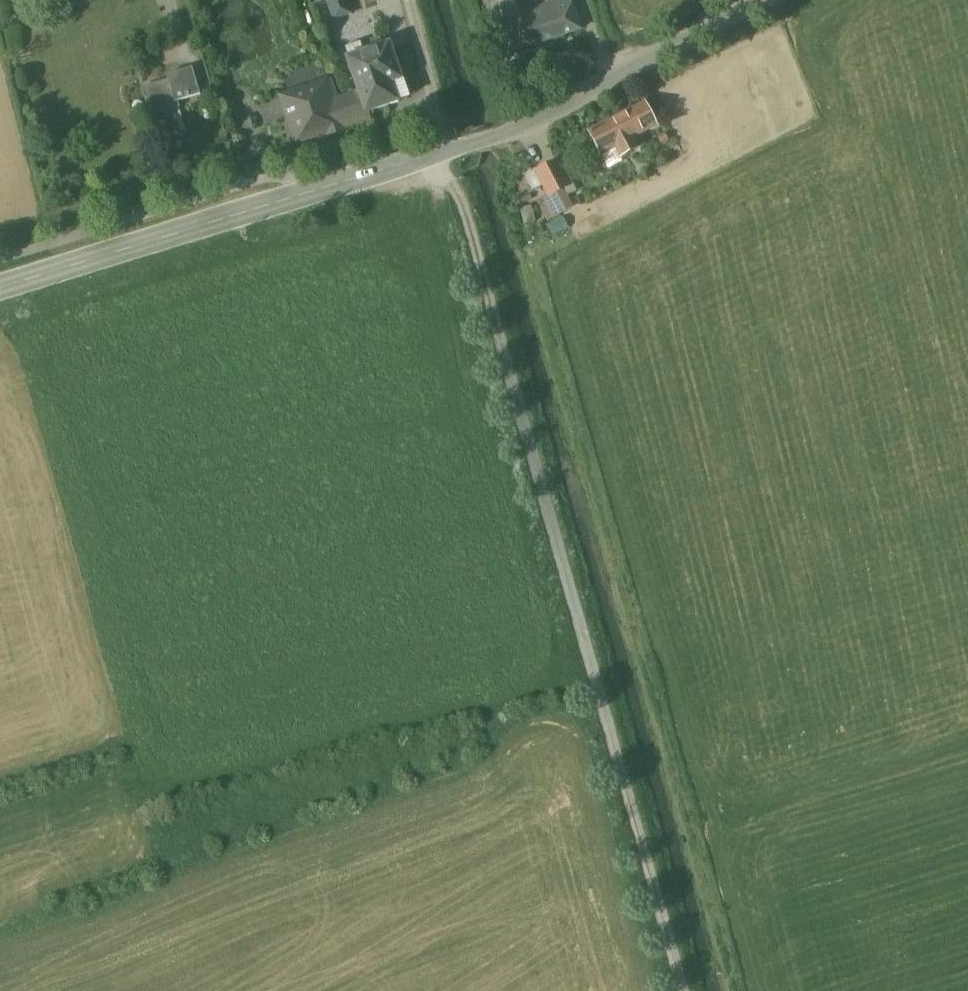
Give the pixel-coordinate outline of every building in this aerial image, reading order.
[(348,0),(321,0),(329,22),(353,15),(348,0)] [(523,0),(500,0),(491,3),(508,53),(518,50),(519,51),(542,44),(536,27),(535,27),(528,7),(525,8),(523,0)] [(525,8),(528,7),(535,27),(536,27),(542,44),(583,30),(573,0),(559,0),(539,7),(537,0),(523,0),(525,8)] [(390,44),(347,59),(359,94),(366,114),(367,114),(399,103),(394,85),(403,82),(392,50),(390,44)] [(171,84),(147,91),(162,141),(178,136),(171,111),(177,109),(176,104),(200,97),(192,70),(169,77),(171,84)] [(327,83),(281,98),(288,119),(295,117),(302,136),(338,124),(340,130),(369,120),(367,114),(366,114),(359,94),(334,102),(327,83)] [(600,155),(616,147),(621,157),(639,147),(634,137),(657,126),(646,102),(589,131),(600,155)] [(571,186),(558,159),(554,161),(536,170),(535,171),(547,195),(537,200),(548,221),(563,213),(573,208),(564,190),(571,186)]
